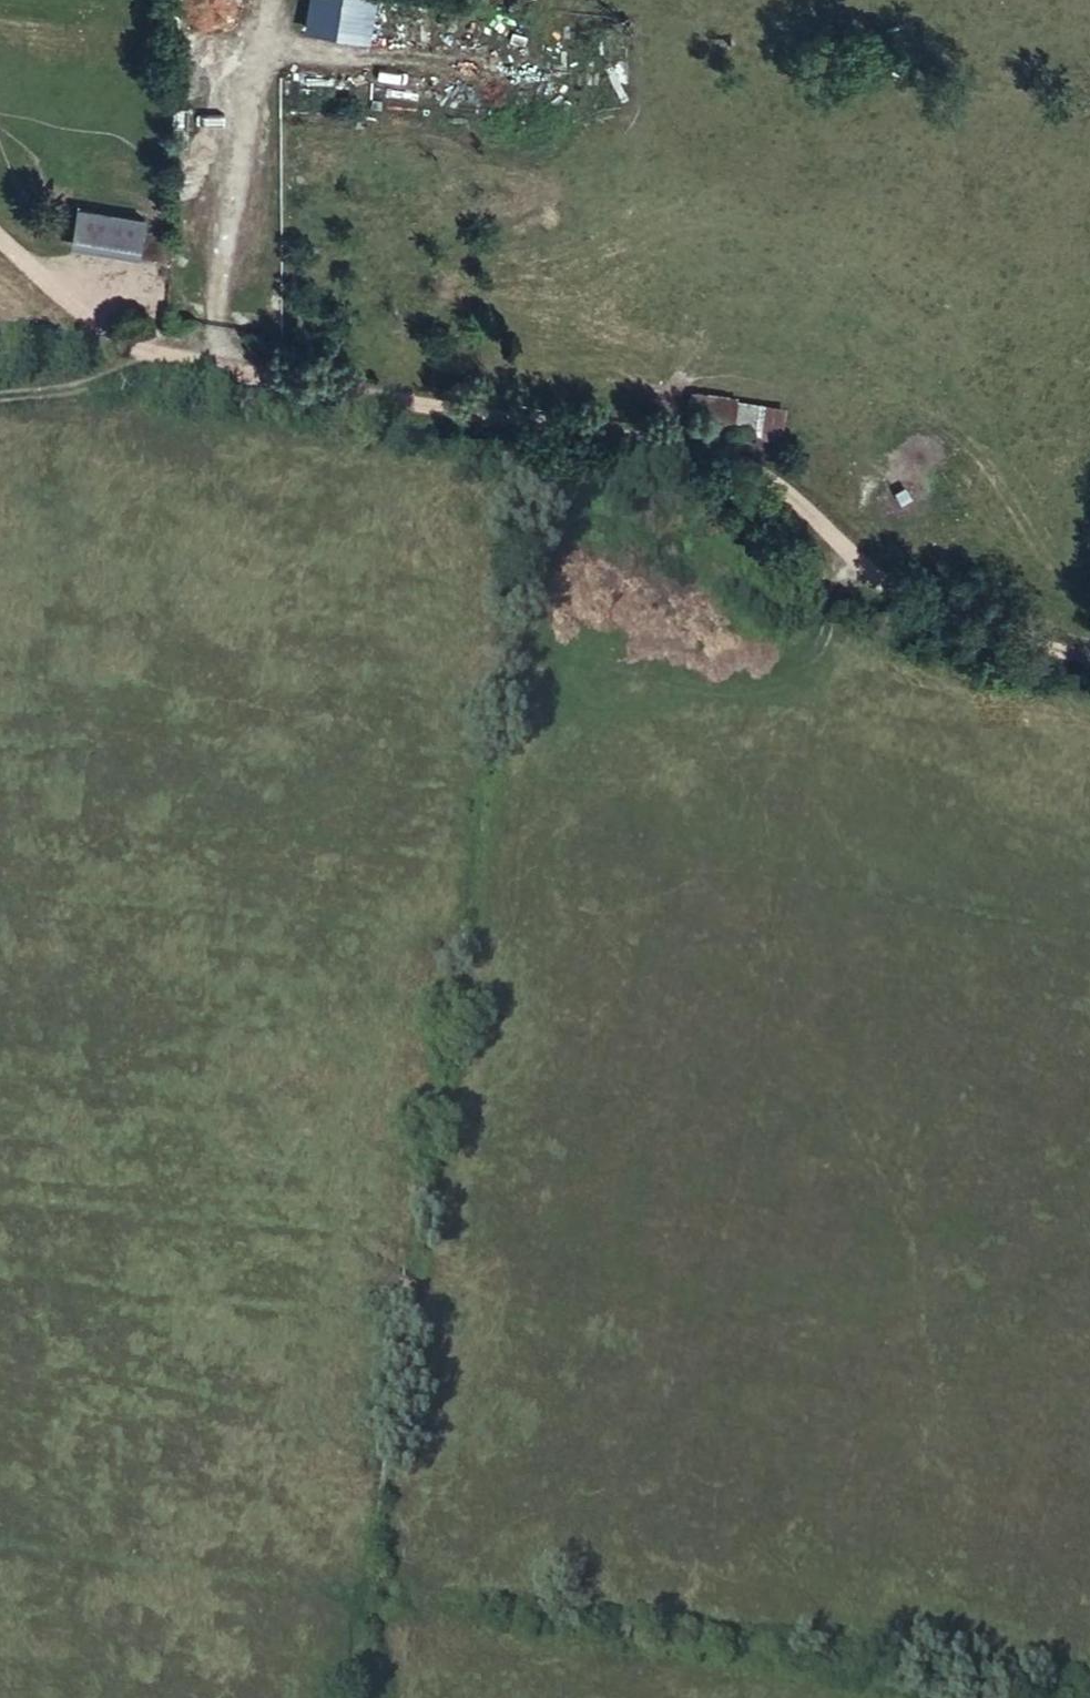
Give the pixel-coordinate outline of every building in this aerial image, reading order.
[(380,0),(311,0),(305,30),(372,42),(380,0)] [(79,205),(71,247),(143,261),(151,219),(79,205)] [(739,403),(737,441),(784,444),(786,406),(739,403)]
